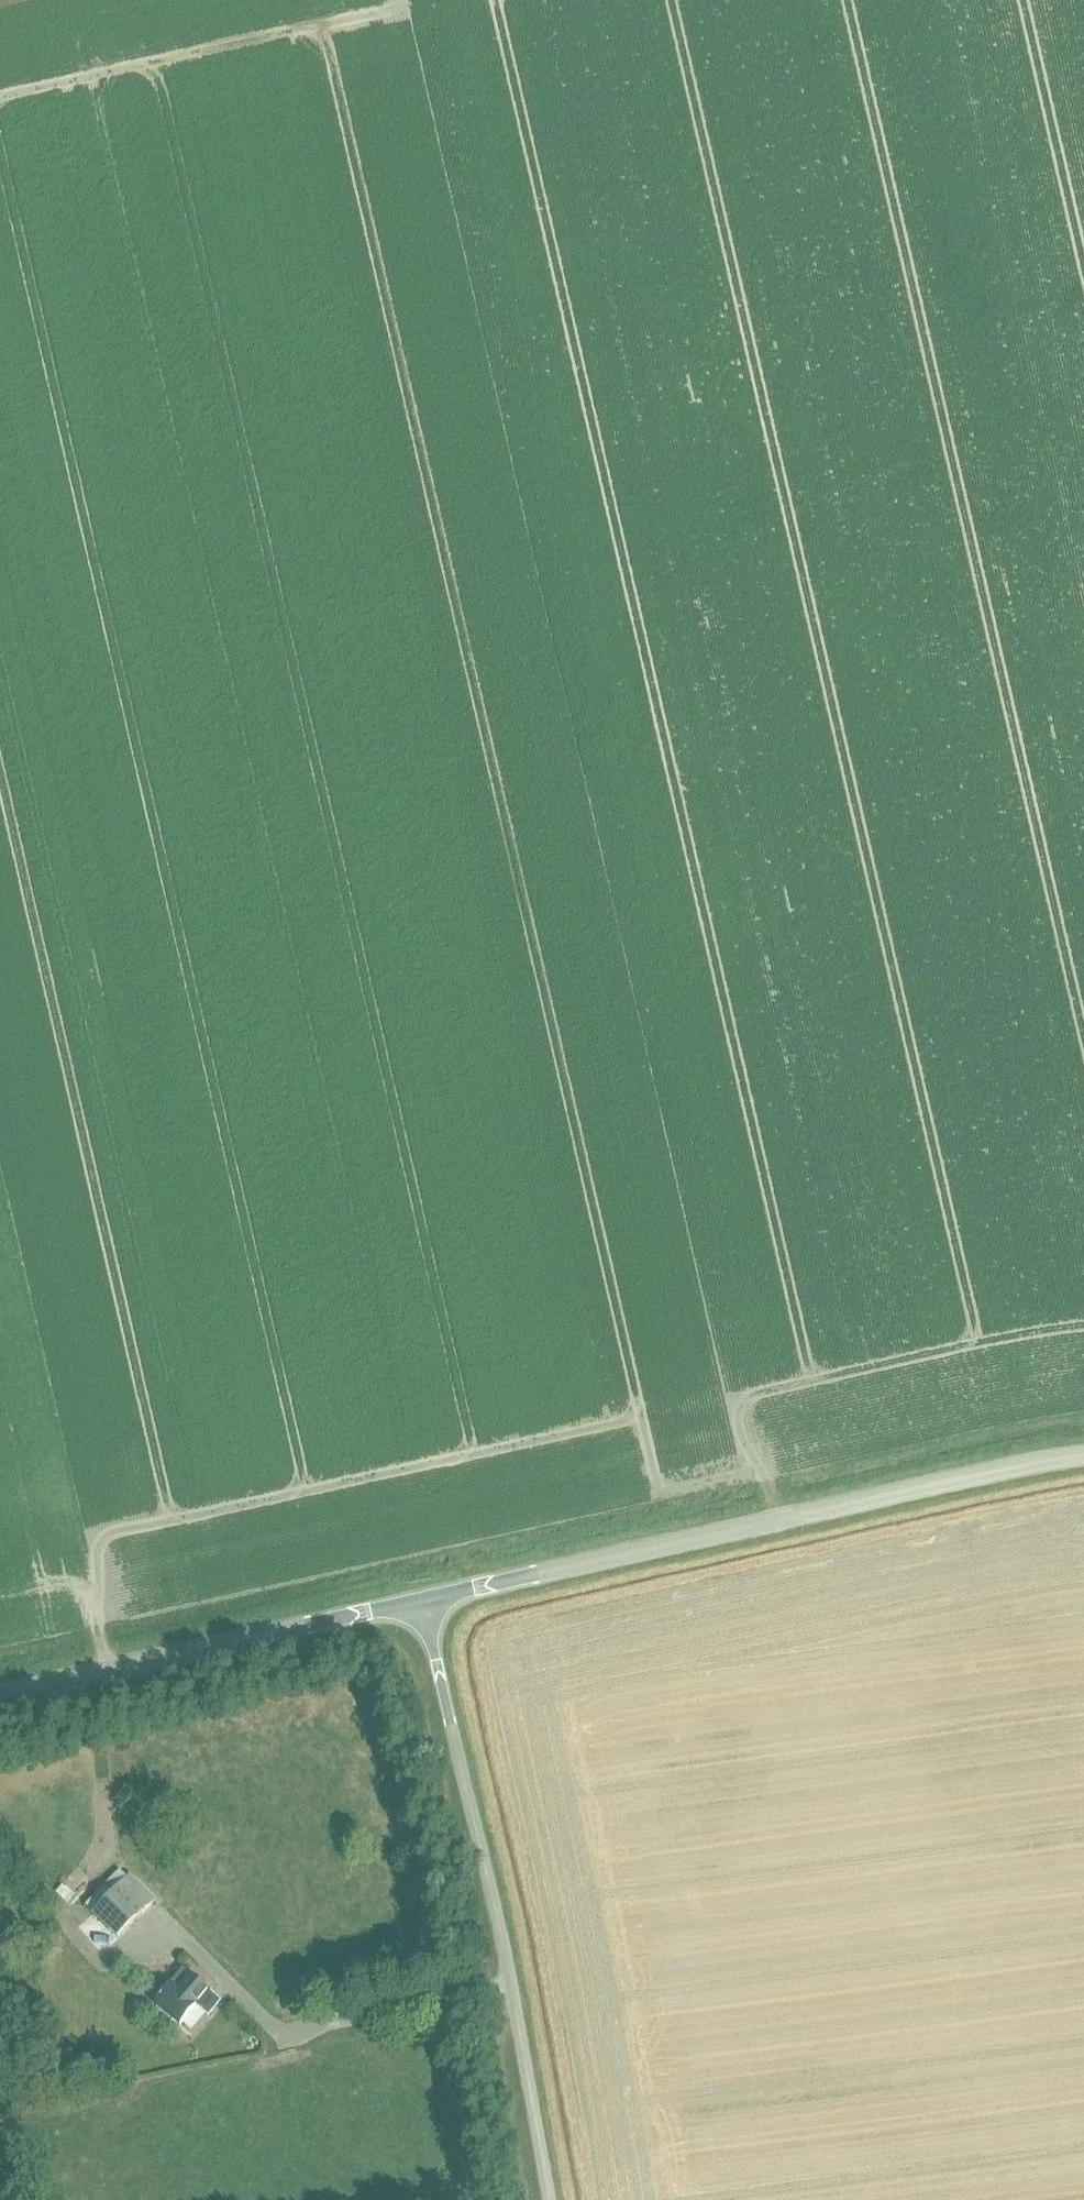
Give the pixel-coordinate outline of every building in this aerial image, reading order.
[(132,1873),(92,1912),(119,1938),(157,1898),(132,1873)] [(170,1985),(153,2004),(179,2026),(183,2021),(197,2006),(208,2016),(209,2015),(223,1999),(211,1989),(184,1967),(170,1985)]
